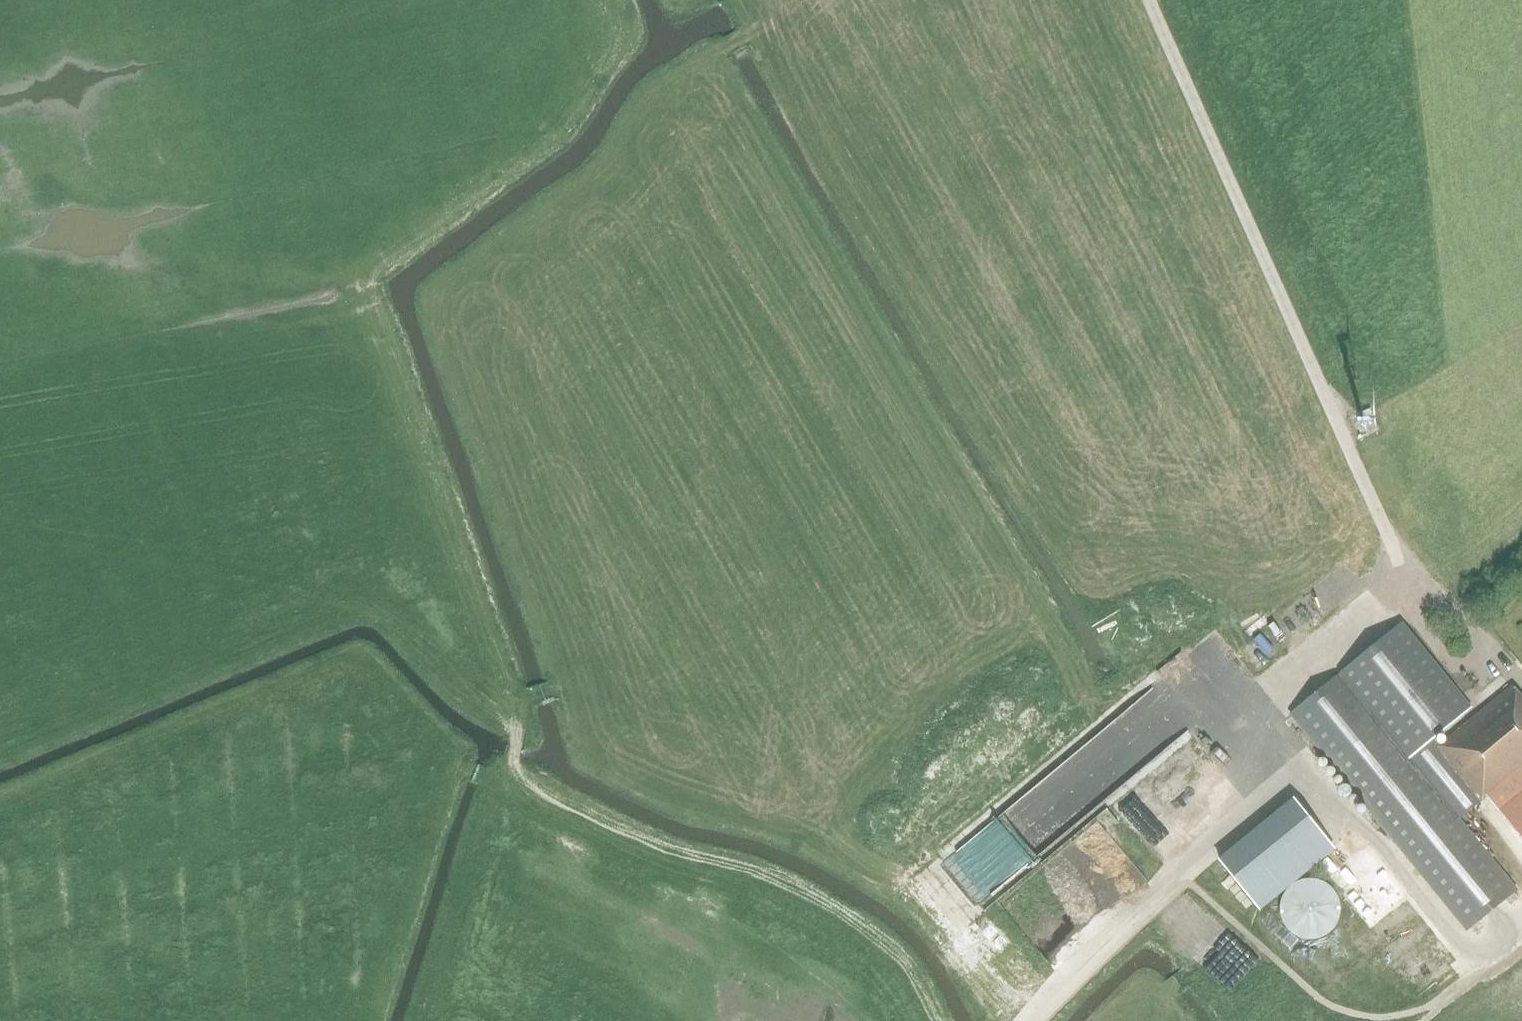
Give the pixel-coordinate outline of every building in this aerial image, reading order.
[(1402,623),(1291,713),(1408,857),(1467,929),(1516,888),(1458,818),(1481,798),(1488,792),(1521,834),(1521,697),(1512,684),(1440,744),(1435,737),(1471,708),(1402,623)] [(1295,788),(1221,849),(1258,895),(1333,835),(1295,788)] [(1366,852),(1352,865),(1389,903),(1403,890),(1366,852)] [(1279,904),(1279,910),(1280,916),(1282,920),(1285,926),(1289,931),(1294,935),(1299,938),(1304,939),(1310,940),(1315,939),(1320,938),(1324,936),(1329,933),(1332,930),(1335,926),(1337,922),(1339,917),(1339,912),(1340,907),(1339,901),(1336,894),(1333,889),(1328,884),(1323,881),(1316,879),(1309,878),(1302,879),(1296,881),(1291,884),(1287,888),(1283,893),(1281,899),(1279,904)] [(1387,961),(1414,998),(1461,964),(1432,924),(1409,941),(1396,922),(1361,947),(1377,968),(1387,961)]
